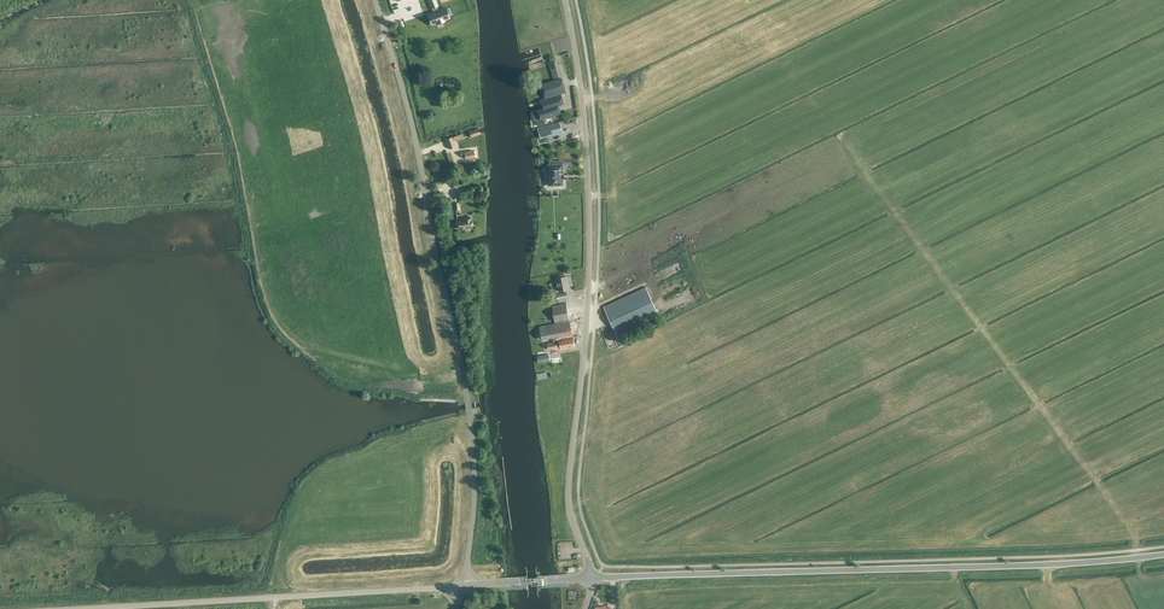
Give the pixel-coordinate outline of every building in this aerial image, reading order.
[(437,6),(435,0),(428,0),(431,8),(433,8),(434,12),(427,14),(431,24),(436,22),(437,24),(444,21),(443,20),(449,18),(445,8),(437,10),(436,6),(437,6)] [(560,76),(558,67),(551,69),(553,78),(560,76)] [(545,98),(540,100),(542,109),(537,111),(534,112),(535,117),(539,116),(540,119),(535,120),(537,126),(545,124),(544,119),(561,114),(558,105),(564,103),(561,94),(566,92),(562,78),(541,84),(545,98)] [(559,122),(537,128),(540,138),(562,132),(559,122)] [(478,128),(468,131),(471,137),(480,134),(478,128)] [(455,147),(453,140),(454,139),(453,137),(452,137),(446,139),(449,149),(455,147)] [(563,185),(562,165),(548,166),(548,176),(546,176),(547,183),(555,183),(555,185),(563,185)] [(464,221),(456,221),(457,228),(472,227),(471,217),(464,218),(464,221)] [(567,276),(556,278),(559,291),(569,289),(567,281),(568,281),(567,276)] [(607,305),(609,310),(606,312),(608,318),(612,316),(620,333),(659,315),(646,287),(607,305)] [(557,300),(568,298),(567,292),(556,294),(557,300)] [(554,318),(555,323),(569,320),(566,303),(552,306),(554,318)] [(561,349),(574,347),(569,320),(555,323),(539,326),(542,339),(555,337),(555,342),(547,343),(548,349),(554,348),(554,349),(561,348),(561,349)] [(538,362),(550,360),(549,354),(537,356),(538,362)] [(564,555),(563,547),(570,546),(570,540),(558,542),(560,555),(564,555)]
